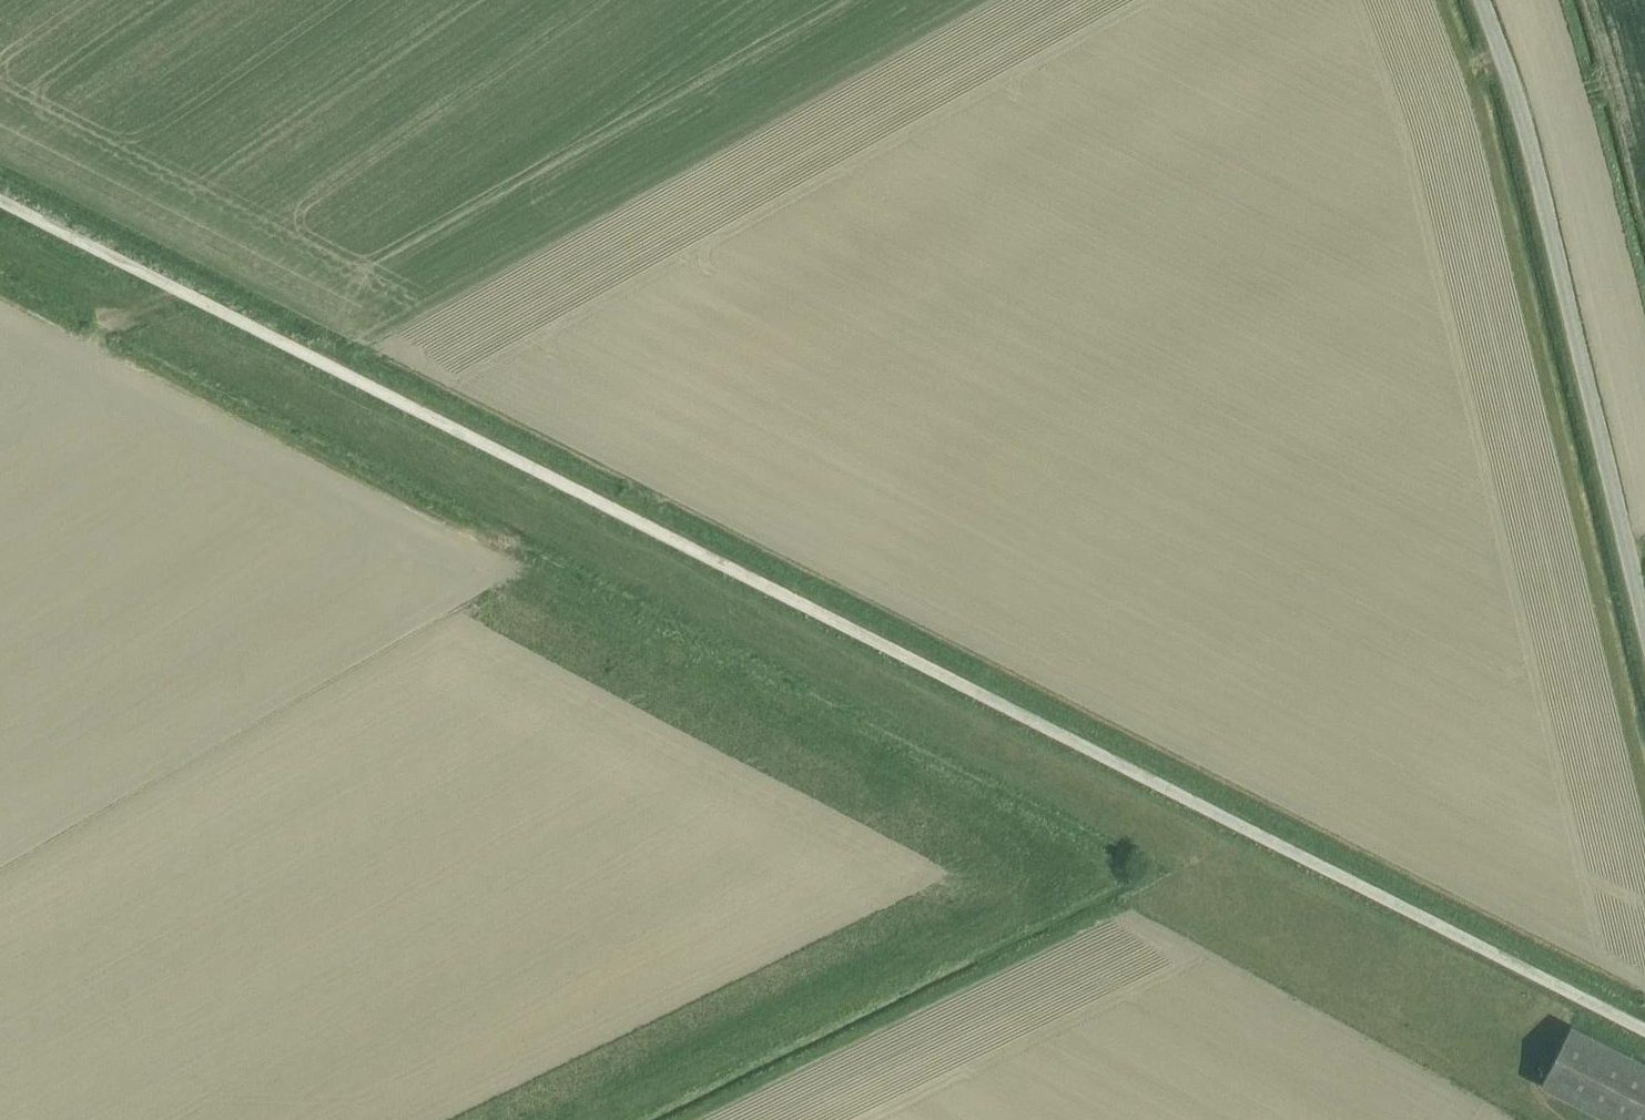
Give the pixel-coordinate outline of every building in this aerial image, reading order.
[(1573,1025),(1543,1084),(1614,1119),(1644,1119),(1644,1061),(1573,1025)]
